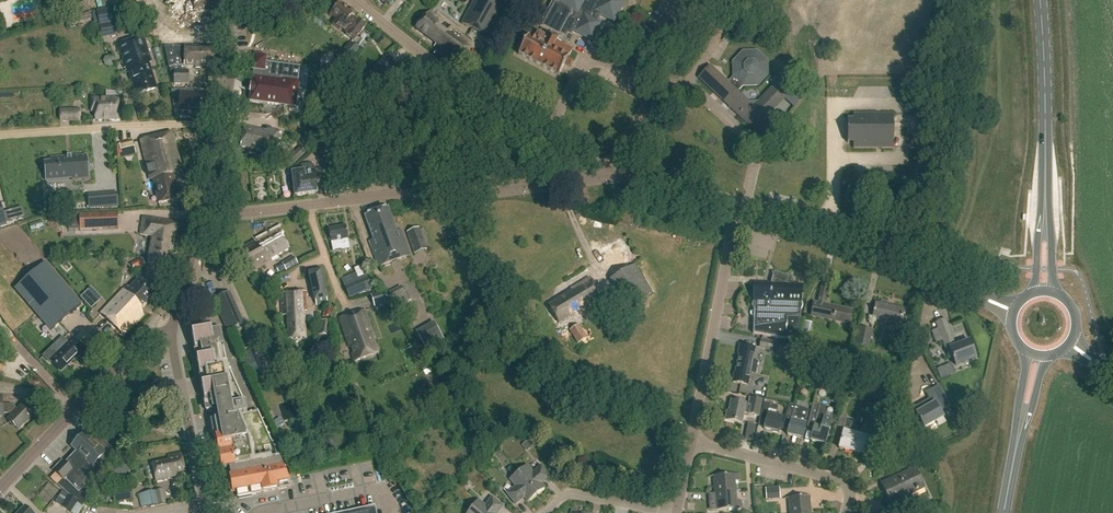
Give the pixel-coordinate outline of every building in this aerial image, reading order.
[(182,1),(184,17),(214,13),(212,0),(192,0),(182,1)] [(487,0),(474,0),(461,23),(488,37),(503,9),(487,0)] [(552,32),(550,37),(538,31),(534,39),(524,34),(520,40),(525,42),(518,55),(558,76),(565,64),(569,66),(572,60),(568,58),(572,49),(565,46),(568,40),(570,41),(573,37),(570,35),(574,28),(576,29),(575,31),(592,40),(601,24),(597,22),(601,14),(614,21),(624,2),(621,0),(558,0),(557,1),(555,0),(553,0),(539,26),(552,32)] [(353,14),(339,4),(330,14),(337,19),(332,25),(340,31),(341,29),(347,34),(346,35),(355,42),(366,26),(358,20),(357,21),(351,17),(353,14)] [(113,22),(110,9),(91,13),(94,23),(98,22),(99,25),(113,22)] [(474,44),(430,11),(416,28),(436,43),(434,46),(458,65),(474,44)] [(91,19),(89,12),(71,18),(73,25),(91,19)] [(117,30),(103,31),(103,39),(118,38),(117,30)] [(151,63),(143,37),(117,45),(126,73),(129,72),(136,95),(156,89),(148,64),(151,63)] [(352,43),(344,52),(351,59),(359,49),(352,43)] [(212,48),(164,47),(169,69),(170,69),(172,75),(175,75),(175,85),(188,85),(189,71),(184,71),(184,66),(211,67),(212,48)] [(768,62),(757,52),(743,53),(734,62),(734,76),(729,81),(739,91),(744,86),(759,85),(768,76),(768,62)] [(250,102),(295,108),(301,66),(266,61),(267,57),(254,55),(253,65),(254,65),(250,102)] [(110,67),(118,64),(114,56),(106,60),(110,67)] [(375,65),(367,75),(377,84),(393,63),(388,59),(380,69),(375,65)] [(754,108),(710,66),(699,77),(749,125),(756,117),(761,122),(786,97),(775,86),(754,108)] [(208,95),(180,93),(179,111),(198,113),(198,114),(204,115),(204,113),(206,114),(208,95)] [(118,120),(118,98),(92,99),(92,111),(95,110),(95,121),(118,120)] [(892,148),(892,114),(853,114),(853,119),(847,119),(847,143),(853,143),(853,148),(892,148)] [(263,131),(245,127),(241,147),(265,152),(264,155),(274,157),(279,131),(273,130),(263,131)] [(181,173),(171,133),(141,141),(151,181),(153,180),(160,205),(180,200),(173,175),(181,173)] [(50,158),(50,162),(44,162),(45,182),(72,179),(72,180),(88,179),(87,155),(71,156),(71,155),(70,156),(68,157),(68,156),(67,156),(67,157),(50,158)] [(317,193),(314,170),(291,173),(294,196),(317,193)] [(96,195),(88,195),(89,209),(97,208),(96,195)] [(397,232),(388,207),(364,216),(373,240),(369,242),(379,267),(410,256),(401,231),(397,232)] [(81,231),(120,229),(120,213),(80,215),(81,231)] [(177,222),(143,216),(140,234),(152,236),(150,250),(148,249),(147,253),(149,254),(148,263),(170,267),(177,222)] [(348,239),(345,226),(328,229),(331,243),(340,241),(341,250),(348,248),(347,240),(348,239)] [(426,250),(418,229),(407,233),(414,254),(426,250)] [(278,231),(257,243),(267,260),(288,249),(278,231)] [(267,260),(257,243),(256,240),(236,251),(248,274),(269,263),(267,260)] [(632,304),(641,299),(651,293),(635,265),(631,267),(618,247),(603,256),(615,276),(632,304)] [(81,305),(45,263),(15,289),(51,331),(81,305)] [(165,283),(149,268),(128,289),(126,287),(101,314),(123,335),(143,314),(141,307),(165,283)] [(320,271),(320,269),(308,272),(316,306),(327,304),(326,299),(328,299),(322,270),(320,271)] [(754,301),(753,317),(752,334),(796,342),(801,319),(801,285),(788,285),(788,276),(774,272),(773,284),(753,284),(753,301),(754,301)] [(358,279),(355,274),(342,280),(349,296),(353,294),(354,297),(371,289),(365,276),(358,279)] [(569,287),(572,292),(583,309),(586,307),(587,309),(602,300),(588,276),(569,287)] [(827,288),(820,287),(817,304),(813,303),(810,316),(849,324),(852,310),(824,305),(827,288)] [(388,303),(383,289),(370,293),(374,307),(388,303)] [(230,292),(214,299),(228,332),(244,325),(230,292)] [(559,323),(583,309),(572,292),(548,306),(559,323)] [(307,312),(305,293),(280,295),(282,317),(287,316),(289,340),(306,339),(304,312),(307,312)] [(212,303),(208,294),(202,296),(206,305),(212,303)] [(887,301),(880,300),(879,304),(875,303),(872,319),(900,325),(904,309),(887,305),(887,301)] [(374,339),(364,311),(339,319),(349,348),(351,347),(353,353),(351,354),(354,362),(378,353),(373,339),(374,339)] [(955,347),(945,320),(936,324),(938,329),(932,331),(936,342),(942,340),(949,359),(952,358),(952,360),(953,360),(956,366),(976,358),(973,352),(969,341),(955,347)] [(811,323),(803,322),(799,340),(807,342),(811,323)] [(331,336),(331,323),(323,323),(323,336),(331,336)] [(226,362),(220,328),(191,333),(195,353),(206,411),(216,410),(218,420),(210,421),(213,438),(215,438),(221,470),(228,469),(230,477),(228,477),(231,494),(236,493),(237,498),(291,487),(257,412),(246,414),(244,404),(226,362)] [(870,330),(857,328),(854,346),(867,348),(870,330)] [(49,364),(52,362),(61,371),(74,358),(75,360),(84,351),(71,338),(62,347),(64,348),(59,353),(54,347),(43,357),(49,364)] [(771,351),(773,342),(760,340),(758,348),(771,351)] [(777,354),(796,357),(798,347),(779,343),(777,354)] [(738,355),(737,364),(756,368),(757,362),(751,361),(754,348),(739,345),(738,355)] [(252,374),(261,369),(254,356),(245,361),(252,374)] [(755,374),(756,368),(737,364),(735,374),(734,373),(732,383),(746,386),(749,373),(755,374)] [(887,386),(876,384),(874,391),(886,393),(887,386)] [(950,406),(939,386),(926,393),(929,400),(910,410),(917,422),(919,420),(920,423),(921,422),(924,429),(936,422),(939,426),(945,422),(940,412),(950,406)] [(2,395),(0,395),(0,417),(3,417),(3,413),(8,413),(11,416),(8,419),(18,429),(34,414),(24,404),(18,410),(12,404),(3,404),(2,395)] [(762,400),(750,398),(748,405),(745,404),(730,401),(728,412),(726,411),(725,420),(742,423),(744,413),(748,414),(748,415),(759,417),(762,400)] [(777,406),(763,403),(760,415),(767,416),(763,429),(778,433),(782,418),(767,415),(769,409),(776,411),(777,406)] [(826,408),(812,405),(807,427),(813,429),(810,441),(825,445),(831,422),(823,420),(826,408)] [(800,412),(787,409),(784,421),(790,422),(786,435),(802,439),(808,415),(800,412)] [(851,452),(855,435),(849,434),(852,420),(845,418),(838,448),(851,452)] [(863,437),(855,435),(851,452),(866,455),(873,425),(867,424),(863,437)] [(116,455),(89,429),(71,447),(76,451),(64,464),(61,461),(53,470),(56,473),(51,478),(68,495),(69,494),(81,506),(83,504),(85,502),(87,501),(89,488),(86,485),(98,473),(116,455)] [(154,473),(183,466),(180,453),(168,456),(169,461),(152,464),(154,473)] [(107,470),(110,474),(117,482),(133,470),(122,457),(107,470)] [(183,466),(154,473),(156,481),(185,475),(183,466)] [(527,466),(518,473),(536,495),(545,488),(542,484),(550,478),(541,467),(533,473),(527,466)] [(923,487),(914,469),(881,485),(890,503),(923,487)] [(536,495),(518,473),(510,480),(515,487),(507,494),(516,505),(524,498),(527,502),(536,495)] [(716,487),(717,493),(736,492),(734,474),(713,476),(714,487),(716,487)] [(95,504),(103,485),(96,481),(88,500),(95,504)] [(781,488),(768,488),(768,501),(782,500),(781,488)] [(131,500),(130,489),(112,492),(114,503),(131,500)] [(165,504),(162,490),(139,495),(142,508),(157,505),(158,506),(165,504)] [(62,492),(58,500),(63,503),(61,507),(73,512),(79,512),(81,508),(75,501),(69,496),(62,492)] [(737,503),(736,492),(717,493),(718,500),(715,500),(716,511),(742,508),(741,503),(737,503)] [(810,496),(788,498),(789,508),(790,508),(791,512),(811,512),(810,496)] [(471,510),(475,512),(497,512),(503,506),(492,498),(485,506),(478,501),(471,510)]
